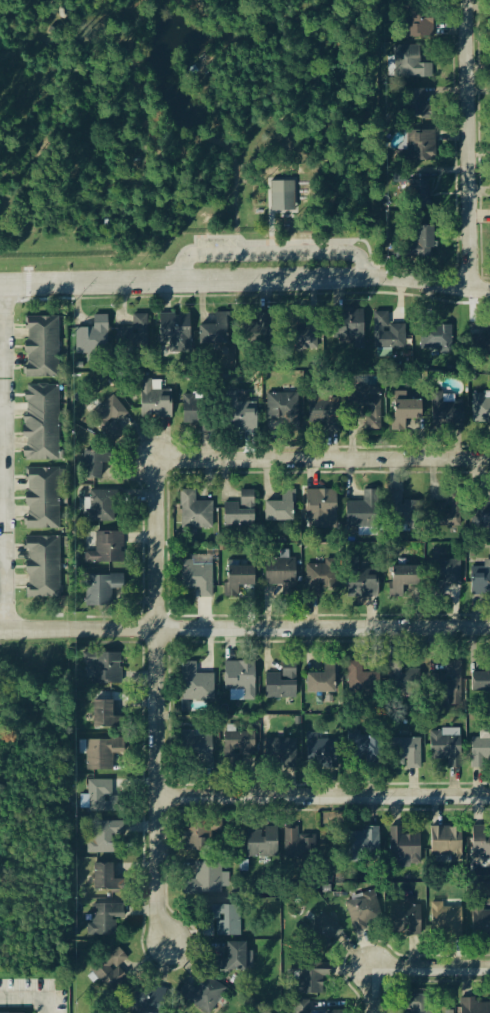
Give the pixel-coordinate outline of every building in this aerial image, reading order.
[(433,10),(404,9),(404,39),(432,40),(433,10)] [(395,79),(423,79),(422,46),(394,47),(395,79)] [(423,90),(401,90),(401,119),(434,119),(434,106),(423,106),(423,90)] [(435,164),(435,131),(406,131),(406,150),(396,150),(396,164),(435,164)] [(414,181),(414,195),(429,194),(428,180),(414,181)] [(271,182),(297,182),(298,212),(270,212),(271,182)] [(405,258),(433,258),(433,226),(415,226),(415,243),(405,243),(405,258)] [(363,311),(333,311),(333,340),(363,340),(363,311)] [(159,314),(159,343),(176,343),(176,355),(190,355),(189,314),(159,314)] [(146,315),(132,315),(132,328),(116,328),(116,348),(147,348),(146,315)] [(75,355),(86,355),(86,360),(107,360),(107,316),(93,316),(93,328),(75,328),(75,355)] [(58,318),(25,317),(25,379),(57,380),(58,318)] [(275,338),(275,322),(259,322),(259,339),(275,338)] [(293,350),(316,350),(316,322),(293,322),(293,350)] [(227,325),(199,325),(199,346),(227,346),(227,325)] [(420,349),(451,349),(451,326),(420,326),(420,349)] [(475,328),(475,352),(489,352),(489,328),(475,328)] [(376,349),(409,349),(409,329),(376,329),(376,349)] [(24,462),(58,462),(58,386),(24,386),(24,462)] [(380,431),(380,386),(354,386),(354,419),(365,419),(365,431),(380,431)] [(170,419),(170,391),(141,391),(141,419),(170,419)] [(297,420),(297,394),(266,394),(266,420),(297,420)] [(308,395),(308,425),(337,425),(337,395),(308,395)] [(473,396),(473,423),(489,423),(489,396),(473,396)] [(115,426),(128,413),(111,397),(89,419),(114,443),(123,434),(115,426)] [(182,425),(196,425),(196,431),(212,431),(212,399),(182,399),(182,425)] [(421,399),(393,399),(393,429),(404,429),(404,420),(421,420),(421,399)] [(431,402),(431,428),(462,428),(462,402),(431,402)] [(256,403),(225,403),(225,431),(256,431),(256,403)] [(82,479),(102,479),(102,465),(115,465),(115,453),(82,453),(82,479)] [(59,469),(25,469),(25,531),(59,531),(59,469)] [(336,490),(305,490),(305,519),(324,519),(324,530),(336,530),(336,490)] [(363,490),(363,503),(346,503),(346,528),(377,528),(377,490),(363,490)] [(113,523),(113,505),(122,505),(122,491),(87,491),(87,523),(113,523)] [(212,503),(195,503),(195,491),(180,491),(180,530),(212,530),(212,503)] [(253,491),(239,491),(239,504),(223,504),(223,528),(253,528),(253,491)] [(445,491),(445,527),(461,527),(461,491),(445,491)] [(406,493),(387,493),(387,526),(406,526),(406,493)] [(264,522),(292,522),(292,501),(264,501),(264,522)] [(420,502),(404,503),(405,517),(422,516),(420,502)] [(438,506),(426,504),(423,519),(436,522),(438,506)] [(472,505),(472,527),(489,527),(489,505),(472,505)] [(123,533),(95,533),(95,553),(85,553),(85,564),(123,564),(123,533)] [(59,538),(25,538),(25,599),(59,599),(59,538)] [(198,598),(212,598),(212,559),(181,558),(181,590),(198,591),(198,598)] [(282,596),(296,596),(296,559),(264,559),(264,586),(282,586),(282,596)] [(465,562),(447,561),(446,585),(464,586),(465,562)] [(305,565),(305,593),(338,593),(338,565),(305,565)] [(254,567),(226,567),(226,598),(238,598),(238,587),(254,587),(254,567)] [(418,567),(391,567),(391,598),(402,598),(402,587),(418,587),(418,567)] [(436,569),(439,601),(460,598),(457,567),(436,569)] [(472,567),(472,595),(489,595),(489,567),(472,567)] [(351,596),(377,596),(377,574),(351,574),(351,596)] [(86,576),(86,607),(111,607),(111,590),(123,590),(123,576),(86,576)] [(121,654),(83,654),(83,684),(121,684),(121,654)] [(461,704),(462,663),(445,662),(445,675),(430,675),(429,703),(461,704)] [(214,701),(214,675),(196,675),(196,663),(182,663),(182,701),(214,701)] [(254,701),(254,663),(225,663),(225,702),(254,701)] [(323,675),(306,675),(306,695),(335,695),(335,663),(323,663),(323,675)] [(362,674),(362,663),(347,663),(347,695),(379,695),(379,674),(362,674)] [(401,663),(388,663),(388,697),(420,697),(420,670),(401,670),(401,663)] [(472,667),(472,694),(489,694),(489,667),(472,667)] [(266,674),(266,698),(296,698),(296,668),(281,668),(281,674),(266,674)] [(124,718),(112,718),(112,702),(93,702),(93,729),(124,729),(124,718)] [(430,730),(430,762),(460,762),(460,730),(430,730)] [(212,731),(184,731),(184,770),(212,770),(212,731)] [(366,743),(366,731),(349,731),(349,765),(376,765),(376,743),(366,743)] [(223,771),(237,771),(237,755),(255,755),(255,734),(223,734),(223,771)] [(306,734),(306,767),(336,767),(337,741),(318,741),(318,734),(306,734)] [(420,739),(390,739),(390,760),(406,760),(406,768),(420,768),(420,739)] [(124,755),(124,740),(86,740),(86,772),(113,772),(113,755),(124,755)] [(298,771),(298,740),(282,740),(282,771),(298,771)] [(489,740),(470,740),(470,768),(489,768),(489,740)] [(88,813),(124,813),(124,797),(112,797),(112,781),(88,781),(88,813)] [(212,833),(221,833),(221,820),(182,820),(182,851),(212,851),(212,833)] [(90,822),(90,854),(123,854),(123,822),(90,822)] [(489,827),(472,827),(472,860),(489,860),(489,827)] [(378,861),(379,828),(361,828),(360,838),(348,838),(347,861),(378,861)] [(420,836),(401,836),(401,828),(390,828),(390,868),(410,868),(410,861),(420,861),(420,836)] [(450,857),(450,863),(461,863),(461,828),(431,828),(431,857),(450,857)] [(277,829),(247,829),(247,859),(277,859),(277,829)] [(284,830),(284,860),(314,860),(314,837),(297,837),(297,830),(284,830)] [(184,895),(228,895),(228,873),(220,873),(220,863),(195,863),(195,881),(184,881),(184,895)] [(94,865),(94,892),(124,892),(124,880),(113,880),(113,865),(94,865)] [(344,901),(354,933),(383,924),(373,892),(344,901)] [(420,906),(412,906),(412,901),(393,901),(393,936),(420,936),(420,906)] [(483,911),(483,903),(472,903),(472,939),(489,939),(489,911),(483,911)] [(124,918),(124,906),(91,905),(91,936),(115,936),(115,918),(124,918)] [(447,940),(461,940),(461,905),(430,905),(430,933),(447,933),(447,940)] [(239,906),(203,906),(203,920),(215,920),(215,937),(239,937),(239,906)] [(301,934),(324,953),(343,932),(320,912),(301,934)] [(226,960),(214,960),(214,973),(247,973),(247,944),(226,944),(226,960)] [(131,981),(114,954),(91,968),(107,995),(131,981)] [(330,980),(330,964),(298,964),(298,995),(325,995),(325,980),(330,980)] [(201,975),(194,987),(185,982),(177,998),(204,1012),(211,1012),(225,988),(201,975)] [(140,990),(142,1012),(169,1012),(168,988),(140,990)] [(431,996),(403,996),(403,1012),(431,1012),(431,996)] [(460,1001),(460,1012),(489,1012),(489,1001),(460,1001)]
